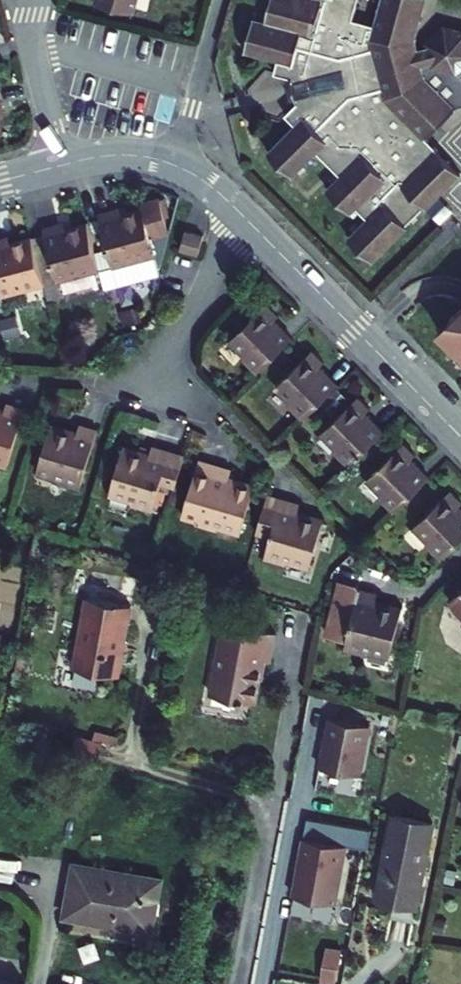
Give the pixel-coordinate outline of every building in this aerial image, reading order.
[(96,2),(132,12),(136,0),(96,0),(96,2)] [(297,102),(285,114),(294,124),(267,151),(292,176),(317,152),(340,175),(326,188),(351,214),(357,208),(366,217),(347,236),(373,262),(408,227),(406,225),(424,207),(426,209),(460,174),(426,138),(457,107),(425,75),(422,66),(418,48),(415,39),(426,0),(380,0),(376,12),(373,24),(353,19),(356,6),(358,0),(271,0),(265,19),(253,16),(244,51),(278,60),(274,73),(291,77),(292,80),(292,82),(308,78),(312,94),(296,98),(297,102)] [(373,24),(376,12),(356,6),(353,19),(373,24)] [(444,26),(427,43),(428,46),(418,48),(422,66),(432,63),(433,66),(456,73),(460,78),(460,31),(444,26)] [(308,78),(292,82),(287,83),(291,99),(296,98),(312,94),(308,78)] [(120,207),(99,213),(113,266),(118,265),(122,282),(158,272),(152,239),(169,234),(165,218),(160,199),(159,197),(141,201),(143,208),(121,214),(120,207)] [(164,198),(160,199),(165,218),(169,217),(164,198)] [(440,224),(453,211),(440,199),(427,211),(440,224)] [(64,222),(43,227),(45,234),(32,238),(45,284),(56,281),(61,280),(96,270),(100,269),(88,223),(66,229),(64,222)] [(199,254),(203,236),(185,231),(180,249),(199,254)] [(0,239),(0,296),(2,295),(45,284),(32,238),(10,243),(8,237),(0,239)] [(65,293),(99,284),(96,270),(61,280),(65,293)] [(50,302),(61,299),(56,281),(45,284),(50,302)] [(257,374),(292,339),(274,320),(278,317),(266,304),(229,341),(244,356),(242,359),(257,374)] [(140,308),(120,313),(123,325),(143,320),(140,308)] [(450,319),(457,326),(452,331),(460,340),(460,308),(450,319)] [(16,315),(0,319),(0,322),(4,340),(21,336),(16,315)] [(450,319),(439,330),(460,351),(460,350),(460,340),(452,331),(457,326),(450,319)] [(302,420),(338,385),(320,367),(324,363),(312,351),(275,387),(290,402),(287,405),(302,420)] [(83,354),(68,353),(67,363),(82,365),(83,354)] [(348,467),(384,431),(366,413),(369,409),(358,397),(321,434),(336,449),(333,451),(348,467)] [(25,408),(6,403),(4,411),(0,409),(0,465),(8,468),(25,408)] [(81,489),(98,429),(80,424),(77,432),(51,424),(37,473),(60,479),(59,482),(81,489)] [(394,513),(430,478),(411,459),(415,456),(403,444),(366,480),(381,495),(379,498),(394,513)] [(176,487),(185,456),(152,446),(150,454),(124,447),(110,495),(132,502),(131,505),(153,511),(161,483),(176,487)] [(232,469),(199,460),(183,517),(197,521),(196,524),(218,530),(219,527),(241,534),(255,485),(229,477),(232,469)] [(460,540),(460,510),(458,507),(460,504),(460,502),(450,491),(413,527),(428,543),(426,545),(441,560),(460,540)] [(301,503),(268,494),(257,533),(271,537),(265,557),(287,564),(288,561),(310,568),(324,519),(298,512),(301,503)] [(375,601),(377,593),(359,589),(356,585),(340,581),(327,636),(347,641),(345,649),(367,654),(367,651),(390,657),(402,608),(375,601)] [(450,600),(456,606),(456,613),(460,618),(460,589),(450,600)] [(74,667),(119,675),(131,606),(87,598),(74,667)] [(221,624),(208,694),(253,702),(260,661),(267,662),(273,633),(221,624)] [(320,767),(360,775),(370,726),(330,718),(320,767)] [(98,731),(96,737),(117,744),(119,738),(98,731)] [(102,743),(78,736),(72,755),(96,762),(102,743)] [(435,822),(396,814),(379,894),(418,902),(435,822)] [(353,840),(307,833),(299,893),(344,899),(353,840)] [(73,862),(64,917),(152,932),(162,878),(73,862)] [(445,882),(455,883),(457,871),(447,869),(445,882)] [(445,933),(448,920),(438,918),(435,930),(445,933)] [(321,982),(333,983),(335,983),(341,950),(327,947),(321,982)]
